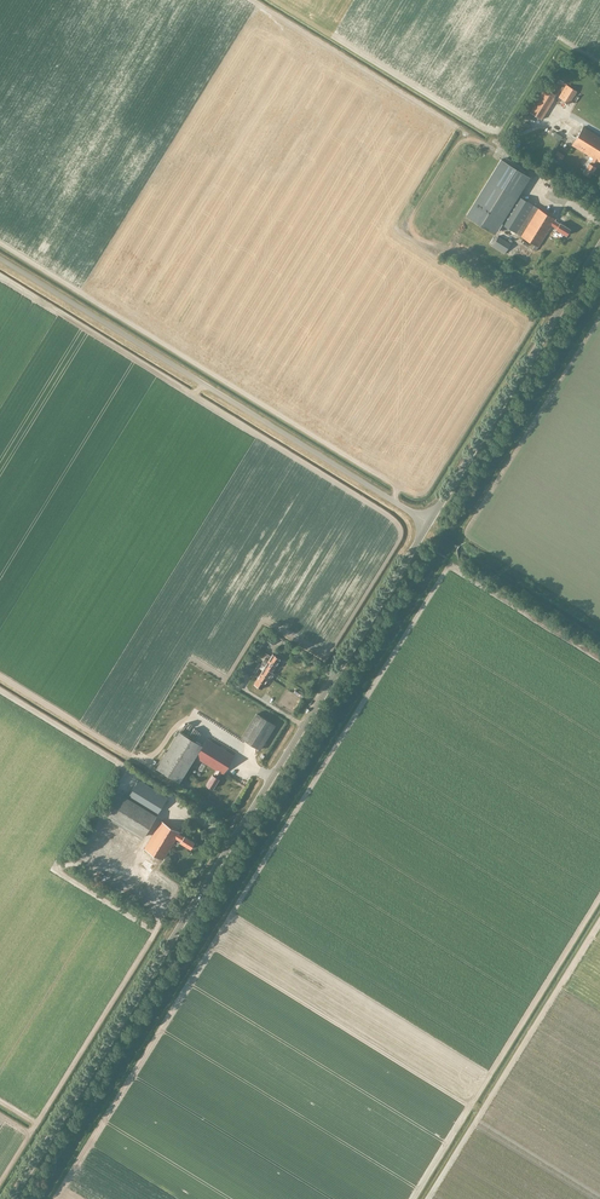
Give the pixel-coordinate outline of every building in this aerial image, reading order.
[(569,104),(577,91),(566,84),(558,97),(569,104)] [(539,119),(554,94),(544,88),(529,112),(539,119)] [(549,122),(546,127),(552,131),(556,126),(549,122)] [(583,126),(571,145),(590,156),(597,161),(599,162),(599,160),(599,137),(583,126)] [(564,155),(557,151),(554,157),(560,161),(564,155)] [(594,166),(597,161),(590,156),(586,161),(589,163),(582,173),(589,177),(595,166),(594,166)] [(501,160),(467,215),(495,233),(500,223),(538,246),(551,225),(556,228),(556,229),(554,231),(559,234),(560,232),(566,235),(570,229),(560,223),(559,224),(554,221),(555,219),(517,196),(529,177),(501,160)] [(469,181),(475,173),(469,168),(462,176),(469,181)] [(511,243),(498,235),(491,246),(504,254),(511,243)] [(530,261),(533,262),(538,252),(534,251),(530,261)] [(267,637),(264,642),(271,646),(274,641),(267,637)] [(272,654),(271,656),(267,654),(265,658),(276,665),(280,659),(272,654)] [(253,660),(248,656),(243,663),(249,667),(253,660)] [(272,671),(276,665),(265,658),(264,657),(261,664),(265,666),(272,671)] [(269,678),(272,671),(265,666),(263,670),(259,668),(257,671),(269,678)] [(262,689),(269,678),(257,671),(256,673),(259,676),(254,684),(262,689)] [(240,689),(244,683),(237,679),(233,685),(240,689)] [(188,725),(199,704),(188,698),(176,718),(188,725)] [(256,714),(242,737),(260,749),(275,726),(256,714)] [(198,735),(206,726),(203,724),(196,733),(198,735)] [(234,756),(218,746),(206,738),(202,745),(180,732),(167,753),(165,751),(162,755),(164,757),(158,768),(179,781),(194,756),(218,770),(214,776),(214,775),(206,784),(213,788),(219,778),(218,778),(221,773),(223,774),(234,756)] [(127,798),(114,790),(101,811),(127,827),(126,830),(131,833),(133,830),(143,837),(167,797),(138,779),(127,798)] [(191,848),(194,842),(184,836),(184,837),(179,834),(180,832),(161,821),(144,848),(163,859),(176,837),(182,841),(181,841),(191,848)] [(120,855),(115,861),(129,870),(133,864),(120,855)] [(151,870),(153,867),(143,860),(139,866),(146,871),(148,868),(151,870)] [(156,906),(160,905),(155,890),(151,891),(156,906)]
